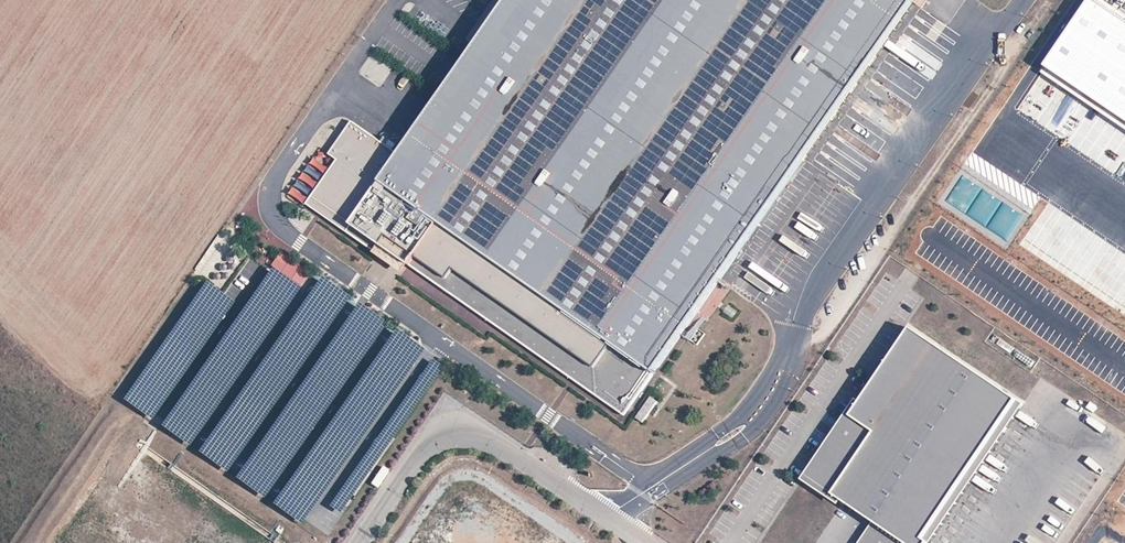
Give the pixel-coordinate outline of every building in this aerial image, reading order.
[(476,49),(400,157),(352,123),(329,156),(337,162),(316,192),(393,246),(492,315),(495,310),(632,406),(654,375),(796,172),(917,0),(510,0),(476,49)] [(510,0),(496,0),(467,42),(476,49),(510,0)] [(1093,0),(1085,0),(1041,64),(1043,65),(1124,121),(1124,21),(1093,0)] [(1043,65),(1039,72),(1124,130),(1124,121),(1043,65)] [(292,196),(309,203),(326,162),(310,155),(292,196)] [(393,246),(316,192),(311,199),(388,253),(393,246)] [(271,264),(301,287),(311,273),(281,251),(271,264)] [(272,267),(161,425),(190,445),(301,288),(272,267)] [(351,296),(322,276),(198,450),(227,471),(351,296)] [(235,300),(207,280),(124,397),(152,417),(235,300)] [(388,323),(359,302),(235,476),(265,497),(388,323)] [(632,406),(495,310),(492,315),(629,411),(632,406)] [(799,479),(835,504),(838,499),(869,523),(886,534),(899,542),(926,542),(1021,402),(906,326),(856,400),(852,398),(799,479)] [(425,348),(397,328),(273,503),(302,523),(425,348)] [(444,366),(433,358),(329,505),(341,513),(444,366)] [(642,424),(657,403),(650,399),(636,420),(642,424)] [(390,470),(382,465),(371,483),(379,487),(390,470)] [(886,534),(869,523),(855,542),(898,542),(886,534)]
